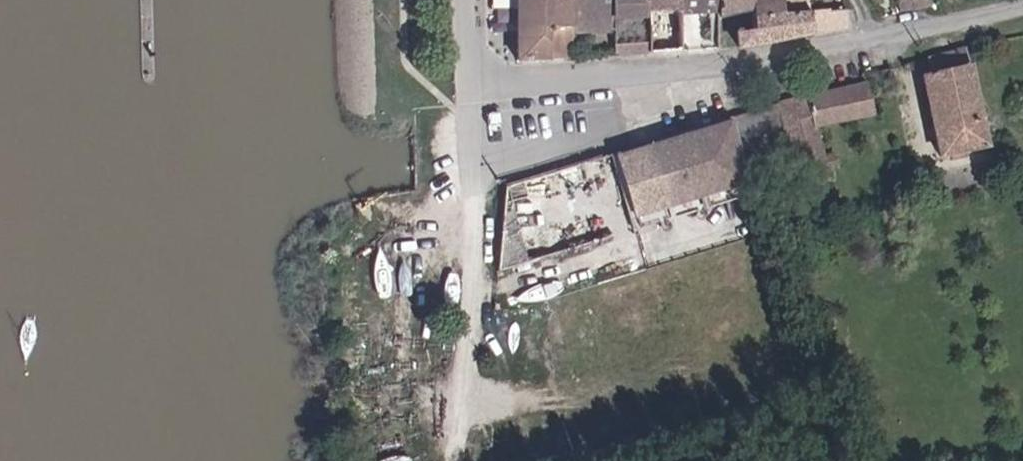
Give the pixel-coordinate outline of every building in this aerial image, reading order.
[(570,0),(513,0),(513,54),(570,51),(570,0)] [(570,51),(615,49),(645,49),(644,0),(570,0),(570,51)] [(645,49),(678,47),(677,8),(677,0),(644,0),(645,49)] [(715,7),(716,12),(746,7),(746,0),(715,0),(715,7)] [(747,11),(772,10),(771,0),(746,0),(746,7),(747,11)] [(803,9),(803,0),(771,0),(772,10),(803,9)] [(812,30),(829,26),(824,8),(803,9),(772,10),(747,11),(749,24),(732,27),(734,42),(812,30)] [(942,143),(990,133),(967,44),(929,54),(932,66),(924,69),(942,143)] [(867,80),(781,99),(799,188),(830,182),(828,170),(837,167),(834,155),(825,158),(819,127),(875,114),(867,80)] [(510,184),(499,268),(757,186),(734,114),(510,184)]
